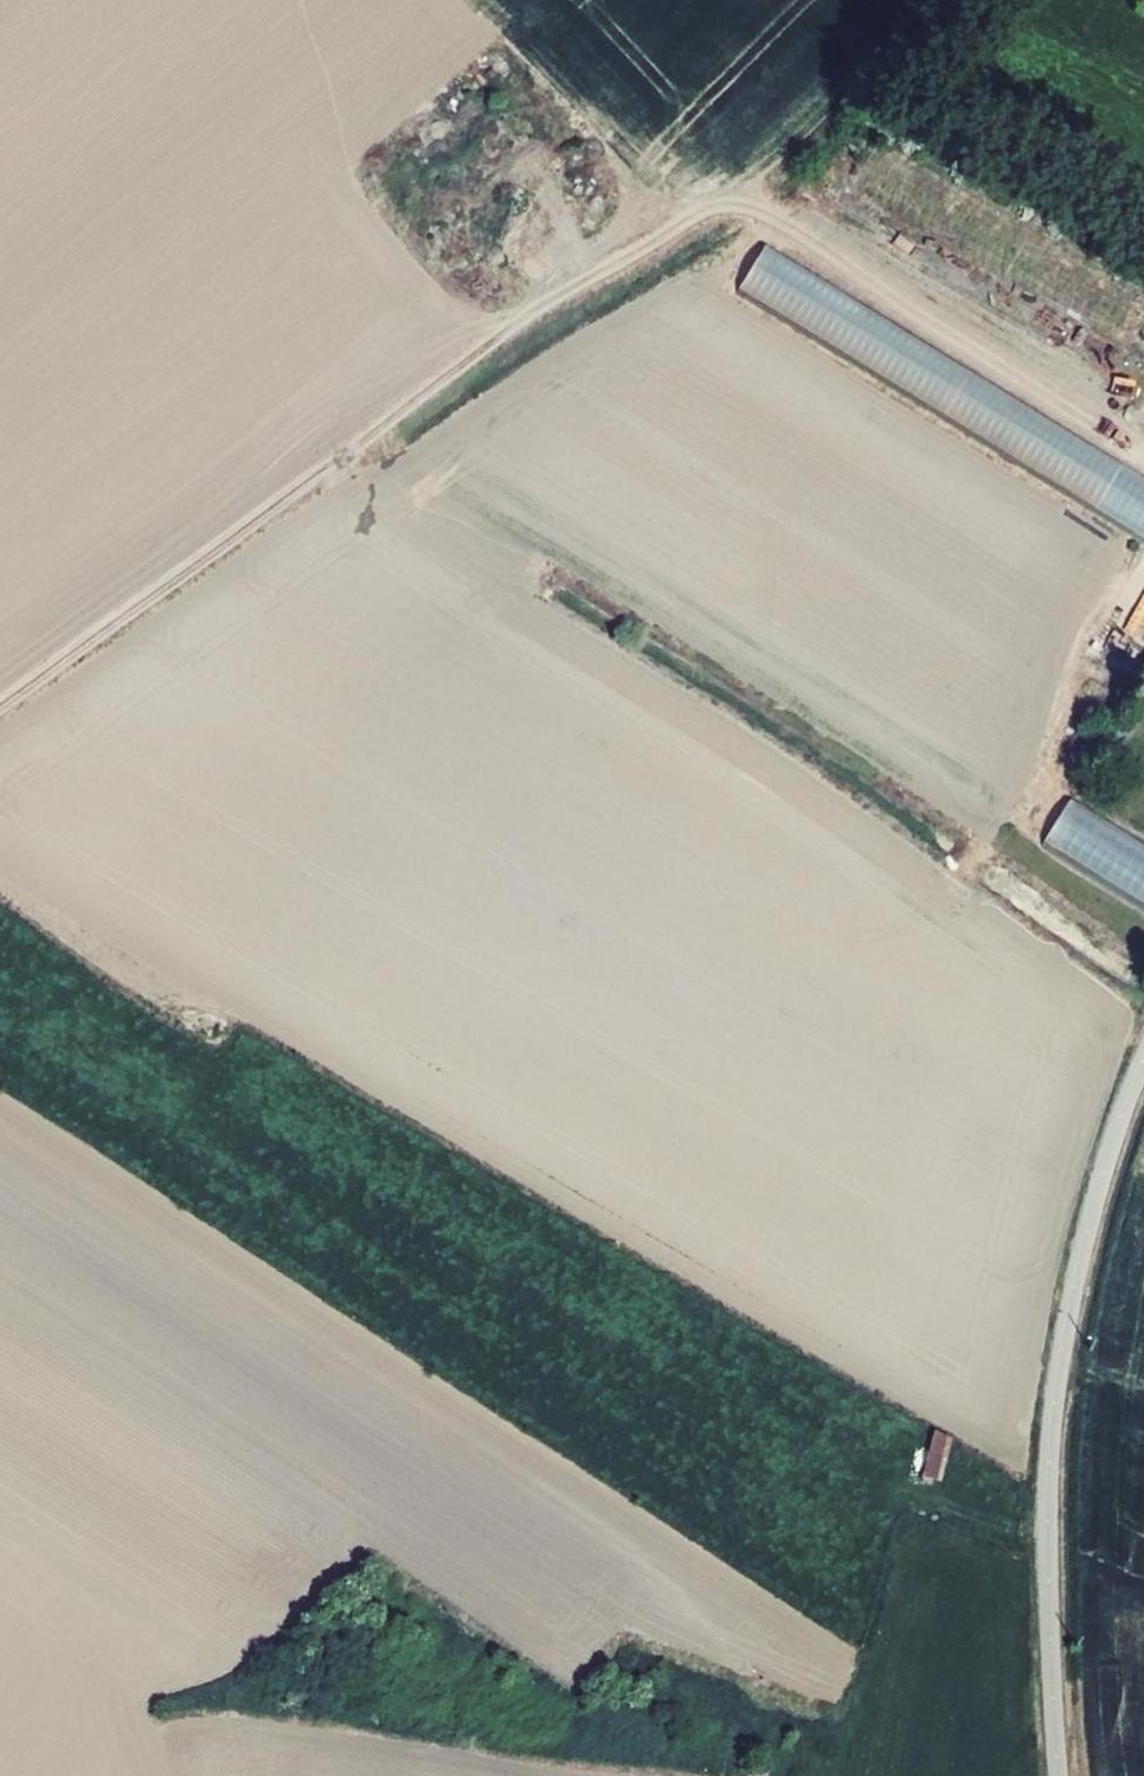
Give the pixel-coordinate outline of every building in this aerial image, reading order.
[(763,249),(737,290),(821,342),(847,301),(763,249)] [(1143,540),(1143,480),(1095,451),(1081,475),(1099,485),(1086,506),(1143,540)] [(1124,840),(1064,806),(1043,844),(1103,877),(1124,840)] [(932,1432),(920,1476),(940,1481),(952,1438),(932,1432)]
